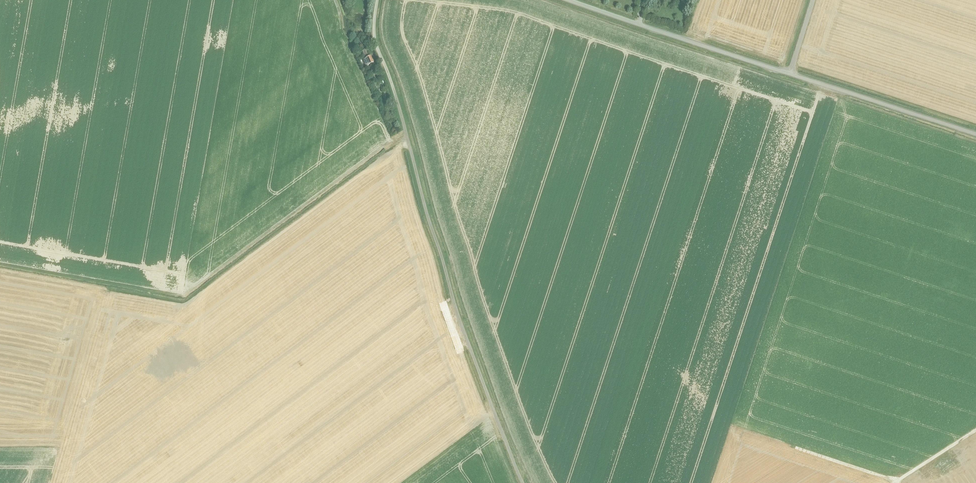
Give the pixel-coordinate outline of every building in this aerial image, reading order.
[(365,59),(363,60),(366,67),(373,63),(370,57),(369,57),(368,53),(369,53),(367,49),(362,51),(365,59)]
